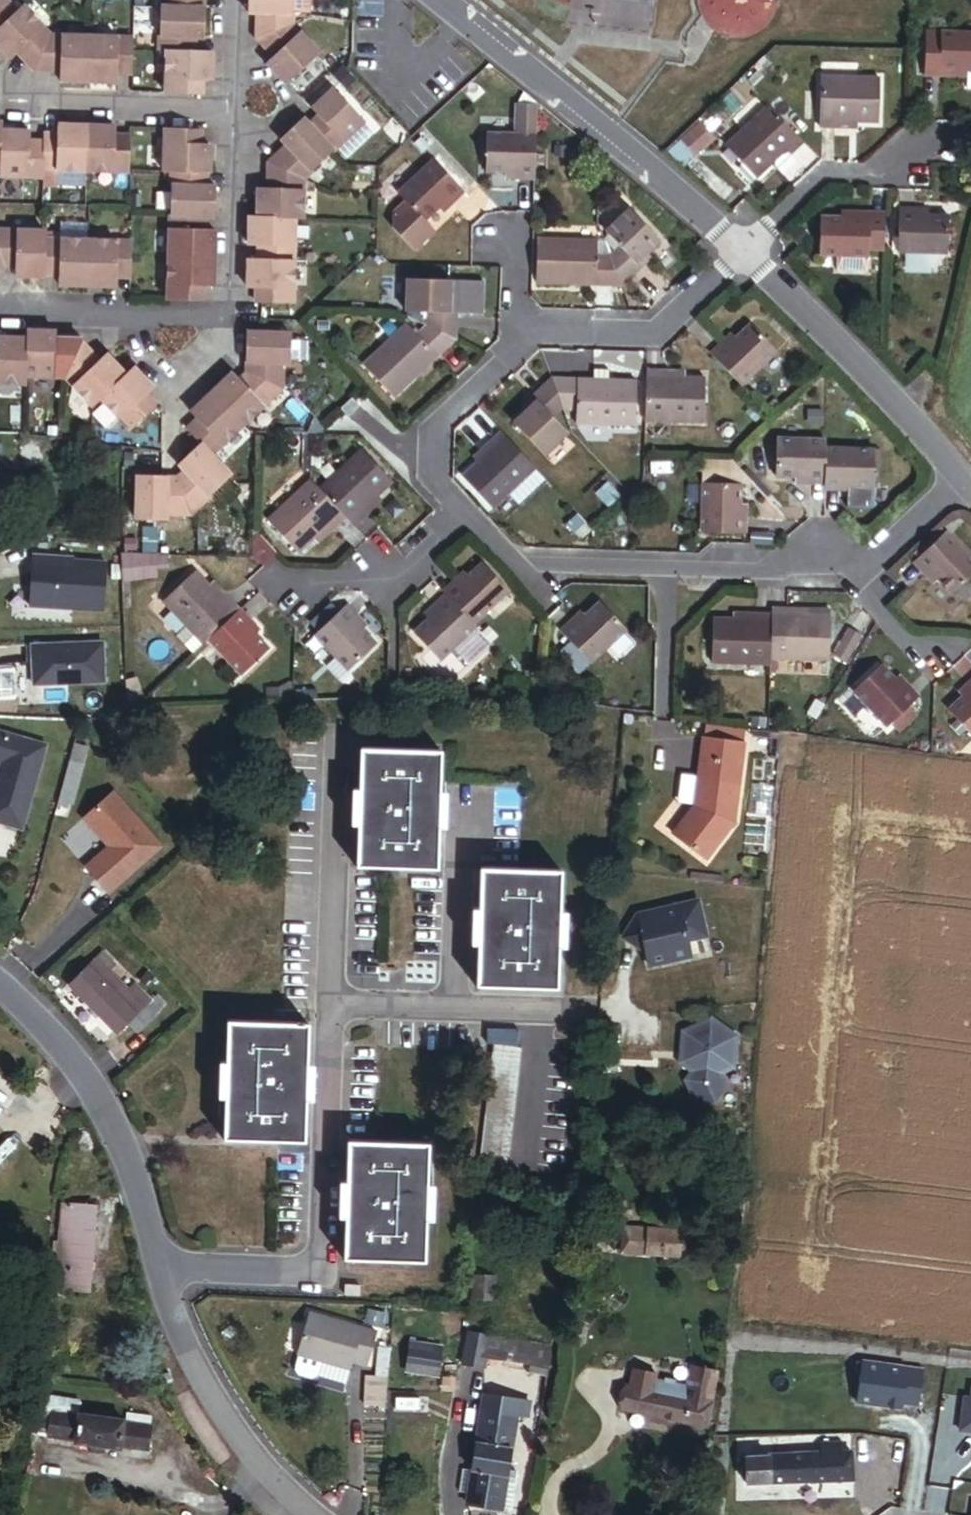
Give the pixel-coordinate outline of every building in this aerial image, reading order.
[(19,11),(8,0),(0,0),(0,29),(19,11)] [(170,10),(201,11),(201,0),(171,0),(170,10)] [(295,0),(250,0),(250,14),(263,15),(262,37),(294,25),(295,0)] [(53,37),(25,6),(19,11),(0,29),(0,48),(10,58),(17,55),(19,55),(38,65),(53,37)] [(206,40),(207,11),(201,11),(170,10),(163,9),(161,53),(169,53),(192,54),(192,40),(206,40)] [(288,85),(319,55),(294,25),(262,37),(277,54),(268,64),(288,85)] [(926,32),(924,77),(941,77),(942,71),(969,72),(970,72),(970,34),(926,32)] [(90,83),(91,39),(53,37),(38,65),(61,67),(60,82),(90,83)] [(133,71),(134,40),(91,39),(90,83),(119,84),(120,71),(133,71)] [(212,83),(213,55),(192,54),(169,53),(167,96),(199,97),(199,82),(212,83)] [(147,89),(147,76),(139,76),(138,89),(147,89)] [(878,122),(880,80),(821,78),(819,127),(835,127),(835,121),(857,122),(878,122)] [(334,152),(364,125),(333,92),(312,112),(322,122),(313,130),(334,152)] [(792,156),(803,145),(768,107),(726,146),(756,179),(771,165),(787,151),(792,156)] [(718,124),(712,118),(704,126),(709,132),(718,124)] [(306,182),(334,152),(313,130),(303,120),(282,141),(290,152),(275,167),(306,182)] [(86,173),(88,128),(59,127),(58,141),(44,140),(44,147),(43,172),(86,173)] [(130,174),(131,143),(117,143),(117,129),(88,128),(86,173),(130,174)] [(209,175),(210,146),(198,146),(198,131),(166,130),(166,175),(172,175),(204,176),(209,175)] [(43,172),(44,147),(31,147),(31,133),(2,132),(1,170),(0,178),(43,179),(43,172)] [(710,144),(698,132),(685,145),(696,157),(710,144)] [(534,173),(536,136),(486,134),(485,172),(513,172),(534,173)] [(425,152),(433,144),(424,136),(417,143),(425,152)] [(425,152),(417,143),(414,146),(422,155),(425,152)] [(775,171),(792,156),(787,151),(771,165),(775,171)] [(466,184),(439,156),(434,161),(460,189),(466,184)] [(443,213),(452,206),(451,205),(452,204),(449,200),(460,189),(434,161),(398,194),(407,204),(387,222),(414,251),(434,232),(425,223),(439,209),(443,213)] [(305,221),(306,182),(275,167),(273,191),(261,191),(259,220),(297,221),(305,221)] [(534,181),(534,173),(513,172),(513,180),(534,181)] [(216,218),(217,189),(204,188),(204,176),(172,175),(171,216),(203,218),(216,218)] [(452,204),(464,193),(460,189),(449,200),(452,204)] [(649,253),(660,242),(629,210),(601,237),(603,242),(622,286),(642,268),(638,264),(649,253)] [(214,260),(215,231),(202,231),(203,218),(171,216),(170,259),(214,260)] [(948,255),(949,217),(928,216),(899,216),(898,253),(948,255)] [(884,251),(885,220),(842,218),(821,218),(820,257),(869,258),(869,250),(884,251)] [(296,262),(297,221),(259,220),(252,220),(251,248),(264,249),(263,261),(296,262)] [(806,238),(797,229),(788,238),(796,247),(806,238)] [(46,240),(46,234),(0,232),(0,253),(3,261),(16,262),(15,277),(45,278),(45,272),(46,240)] [(89,288),(90,241),(46,240),(45,272),(59,273),(58,287),(89,288)] [(622,286),(603,242),(538,240),(536,284),(622,286)] [(132,275),(133,243),(90,241),(89,288),(117,289),(118,275),(132,275)] [(642,268),(653,258),(649,253),(638,264),(642,268)] [(213,290),(214,260),(170,259),(169,302),(200,303),(201,289),(213,290)] [(294,306),(296,262),(263,261),(250,261),(249,291),(262,292),(262,305),(294,306)] [(456,340),(456,311),(450,311),(451,297),(451,281),(407,280),(407,319),(412,321),(456,340)] [(868,299),(870,292),(857,288),(854,294),(868,299)] [(394,397),(456,340),(412,321),(363,366),(394,397)] [(741,386),(777,352),(751,325),(729,346),(715,359),(741,386)] [(66,379),(79,349),(57,347),(57,334),(27,333),(27,341),(26,378),(66,379)] [(283,390),(284,365),(292,365),(293,337),(248,336),(246,364),(252,365),(252,375),(283,390)] [(27,341),(0,340),(0,384),(25,385),(26,378),(27,341)] [(715,359),(729,346),(724,341),(710,354),(715,359)] [(100,400),(125,376),(105,356),(96,365),(79,349),(66,379),(92,407),(100,400)] [(153,409),(144,399),(153,391),(132,369),(125,376),(100,400),(130,431),(153,409)] [(704,423),(705,379),(685,378),(663,378),(663,371),(646,370),(645,422),(704,423)] [(634,425),(635,381),(608,380),(609,373),(594,373),(594,380),(551,380),(563,409),(575,410),(575,423),(634,425)] [(242,427),(283,390),(252,375),(242,384),(233,374),(211,395),(242,427)] [(567,434),(553,419),(563,409),(551,380),(531,398),(536,405),(525,414),(514,424),(542,457),(567,434)] [(211,457),(242,427),(211,395),(191,414),(200,424),(189,434),(200,445),(211,457)] [(525,414),(536,405),(531,398),(520,409),(525,414)] [(360,408),(352,400),(341,410),(348,418),(360,408)] [(781,407),(775,401),(767,408),(773,415),(781,407)] [(751,421),(756,427),(765,420),(760,414),(751,421)] [(493,509),(535,469),(501,433),(490,444),(494,449),(479,463),(464,477),(493,509)] [(311,459),(311,437),(303,437),(302,476),(311,476),(311,474),(311,459)] [(825,479),(827,447),(828,441),(780,439),(778,477),(796,478),(825,479)] [(479,463),(494,449),(490,444),(474,458),(479,463)] [(190,516),(231,477),(211,457),(200,445),(178,465),(187,475),(178,484),(190,516)] [(872,489),(874,450),(827,447),(825,479),(825,486),(855,488),(872,489)] [(377,498),(392,483),(361,450),(318,489),(346,519),(354,528),(366,516),(362,512),(377,498)] [(320,474),(321,459),(311,459),(311,474),(320,474)] [(748,519),(748,506),(741,506),(742,486),(729,485),(729,460),(705,460),(703,533),(740,534),(740,519),(748,519)] [(190,516),(178,484),(168,484),(168,479),(139,477),(137,521),(166,522),(167,516),(187,517),(190,516)] [(825,486),(825,479),(796,478),(796,485),(825,486)] [(318,489),(311,481),(268,521),(299,554),(314,541),(329,526),(334,531),(346,519),(318,489)] [(854,495),(855,488),(825,486),(825,494),(854,495)] [(366,516),(381,502),(377,498),(362,512),(366,516)] [(318,545),(334,531),(329,526),(314,541),(318,545)] [(918,559),(946,534),(942,529),(913,554),(918,559)] [(221,536),(209,530),(202,542),(215,548),(221,536)] [(275,557),(252,534),(251,558),(264,567),(275,557)] [(970,577),(970,561),(946,534),(918,559),(938,581),(951,595),(970,577)] [(768,545),(768,536),(748,536),(748,544),(768,545)] [(170,572),(170,555),(123,554),(122,579),(129,579),(157,580),(157,572),(170,572)] [(31,608),(104,612),(106,564),(65,562),(65,560),(33,558),(31,608)] [(938,581),(918,559),(913,564),(933,585),(938,581)] [(473,625),(508,592),(482,565),(463,583),(447,598),(450,602),(473,625)] [(235,615),(239,611),(227,598),(223,602),(209,586),(196,572),(163,603),(186,628),(176,638),(192,655),(208,640),(235,615)] [(447,598),(463,583),(458,578),(442,593),(445,596),(447,598)] [(228,597),(214,582),(209,586),(223,602),(227,598),(228,597)] [(435,616),(450,602),(447,598),(445,596),(429,611),(435,616)] [(448,681),(475,628),(473,625),(450,602),(435,616),(414,635),(431,653),(422,662),(436,676),(448,681)] [(589,664),(626,631),(600,603),(585,616),(563,636),(582,656),(589,664)] [(367,626),(347,605),(342,609),(362,630),(367,626)] [(362,630),(342,609),(314,636),(348,671),(376,645),(362,630)] [(829,661),(830,618),(810,618),(788,617),(789,610),(772,610),(772,616),(770,659),(829,661)] [(254,626),(239,611),(235,615),(249,630),(254,626)] [(563,636),(585,616),(581,611),(559,632),(563,636)] [(241,676),(268,651),(249,630),(235,615),(208,640),(241,676)] [(770,659),(772,616),(755,615),(755,621),(733,621),(714,620),(713,664),(770,666),(770,659)] [(457,678),(492,646),(475,628),(448,681),(450,681),(455,680),(457,678)] [(847,667),(863,639),(848,630),(832,658),(847,667)] [(106,677),(103,641),(33,646),(35,682),(106,677)] [(581,671),(589,664),(582,656),(574,663),(581,671)] [(310,674),(311,665),(302,665),(302,674),(310,674)] [(906,708),(913,702),(892,680),(881,667),(853,692),(885,727),(887,725),(895,734),(914,717),(906,708)] [(918,697),(898,675),(892,680),(913,702),(918,697)] [(970,688),(970,679),(957,692),(961,697),(970,688)] [(144,700),(137,681),(126,685),(127,707),(136,707),(144,700)] [(961,697),(947,709),(970,736),(970,688),(961,697)] [(293,702),(293,690),(266,690),(266,700),(282,700),(282,702),(293,702)] [(823,706),(816,702),(807,716),(815,721),(823,706)] [(743,745),(744,730),(706,725),(704,741),(743,745)] [(48,745),(0,731),(0,761),(4,762),(0,775),(0,822),(23,829),(48,745)] [(926,749),(925,740),(910,741),(911,750),(926,749)] [(736,822),(744,745),(743,745),(704,741),(703,741),(697,808),(675,836),(707,860),(736,822)] [(83,769),(88,748),(75,745),(69,765),(83,769)] [(437,870),(441,753),(361,750),(357,867),(437,870)] [(72,810),(83,769),(69,765),(57,811),(65,813),(66,808),(72,810)] [(108,895),(161,848),(113,794),(82,821),(107,849),(85,869),(108,895)] [(555,952),(558,873),(516,872),(480,870),(476,987),(554,990),(555,952)] [(705,954),(700,916),(637,924),(624,947),(645,960),(648,977),(687,973),(685,956),(705,954)] [(149,1001),(135,986),(129,991),(108,970),(114,965),(103,953),(68,987),(116,1035),(127,1024),(144,1007),(150,1001),(149,1001)] [(153,1016),(165,1005),(157,996),(149,1001),(150,1001),(144,1007),(153,1016)] [(136,1033),(153,1016),(144,1007),(127,1024),(136,1033)] [(734,1057),(736,1036),(711,1018),(684,1031),(682,1052),(689,1059),(687,1087),(696,1100),(712,1101),(723,1091),(725,1066),(734,1057)] [(304,1144),(308,1026),(228,1023),(224,1141),(304,1144)] [(505,1185),(521,1048),(494,1045),(477,1181),(505,1185)] [(424,1263),(428,1146),(348,1143),(344,1260),(424,1263)] [(88,1292),(95,1205),(62,1204),(56,1290),(88,1292)] [(689,1235),(690,1226),(659,1223),(658,1232),(688,1234),(689,1235)] [(607,1253),(610,1228),(593,1226),(591,1252),(607,1253)] [(639,1255),(641,1230),(626,1229),(624,1254),(639,1255)] [(655,1257),(657,1232),(641,1230),(639,1255),(655,1257)] [(686,1257),(688,1234),(658,1232),(657,1232),(655,1257),(686,1260),(686,1257)] [(696,1258),(698,1237),(689,1236),(689,1235),(688,1234),(686,1257),(696,1258)] [(359,1296),(359,1287),(344,1286),(344,1296),(359,1296)] [(382,1316),(368,1311),(365,1322),(378,1327),(382,1316)] [(366,1368),(376,1335),(310,1316),(298,1356),(300,1357),(324,1364),(350,1371),(352,1364),(366,1368)] [(546,1376),(550,1348),(465,1335),(460,1366),(482,1370),(483,1360),(500,1363),(498,1371),(528,1375),(528,1373),(546,1376)] [(438,1364),(440,1348),(411,1344),(409,1360),(438,1364)] [(319,1379),(324,1364),(300,1357),(295,1371),(299,1378),(313,1382),(319,1379)] [(437,1376),(438,1364),(409,1360),(407,1373),(437,1376)] [(923,1372),(862,1364),(856,1404),(901,1410),(902,1405),(919,1407),(923,1372)] [(705,1429),(717,1372),(691,1366),(686,1389),(653,1382),(655,1375),(630,1370),(622,1411),(705,1429)] [(454,1394),(455,1380),(443,1380),(443,1394),(454,1394)] [(966,1388),(960,1432),(970,1434),(970,1389),(966,1388)] [(79,1419),(81,1399),(41,1394),(38,1420),(78,1425),(79,1419)] [(508,1470),(518,1417),(525,1418),(528,1403),(485,1395),(471,1472),(463,1470),(461,1480),(470,1482),(467,1495),(466,1504),(501,1510),(503,1501),(507,1479),(515,1481),(517,1472),(508,1470)] [(152,1434),(154,1419),(128,1415),(127,1425),(133,1426),(133,1432),(152,1434)] [(150,1451),(152,1434),(133,1432),(133,1426),(127,1425),(79,1419),(78,1425),(38,1420),(36,1431),(55,1434),(54,1441),(75,1443),(75,1447),(127,1454),(128,1448),(150,1451)] [(852,1480),(851,1453),(843,1453),(843,1443),(820,1444),(821,1454),(745,1458),(746,1485),(852,1480)] [(511,1503),(515,1481),(507,1479),(503,1501),(511,1503)] [(467,1495),(470,1482),(461,1480),(459,1494),(467,1495)]
